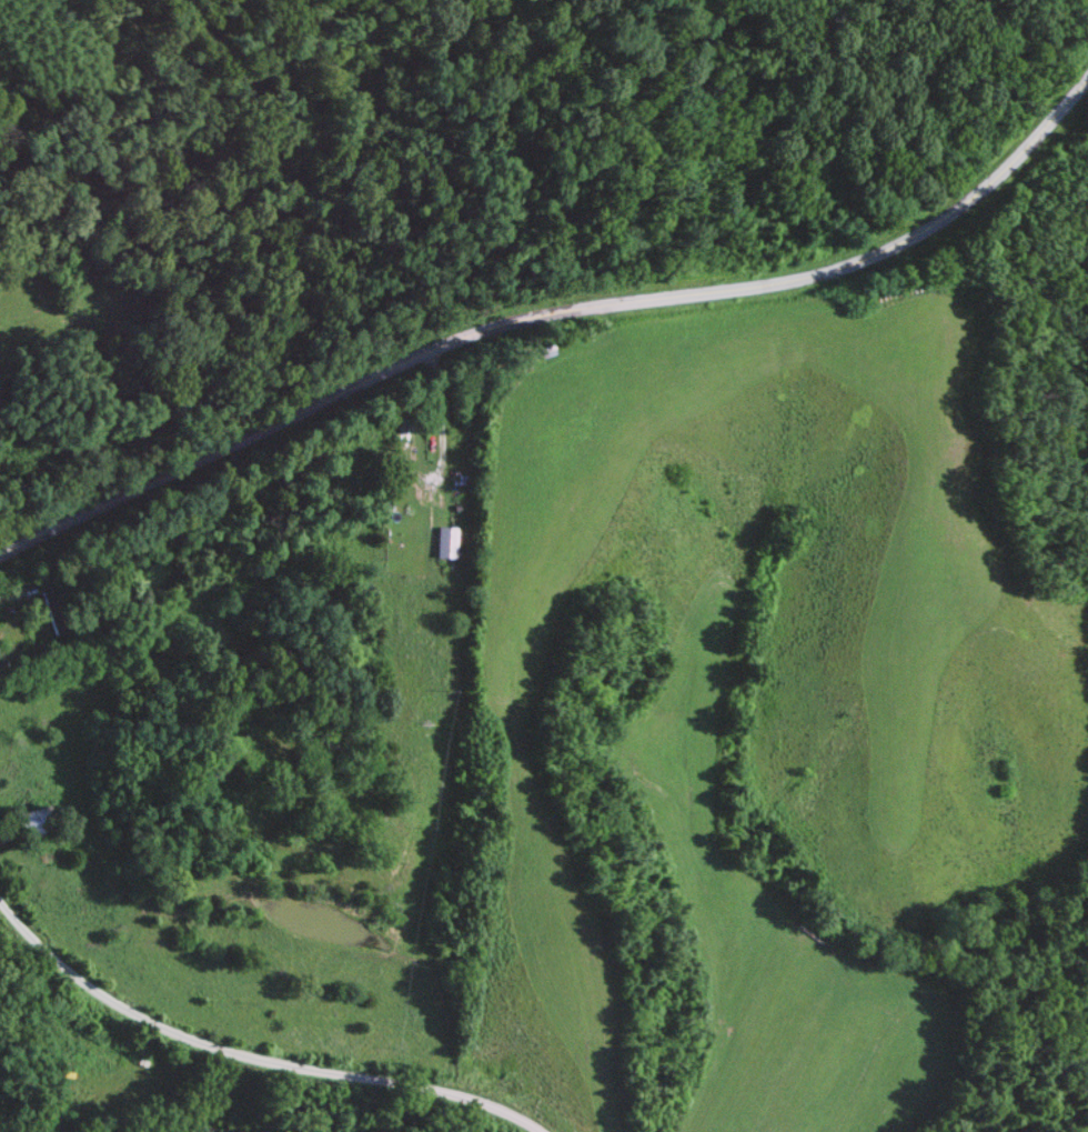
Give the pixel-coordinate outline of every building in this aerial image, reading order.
[(71,633),(55,588),(41,593),(57,637),(71,633)] [(19,840),(61,831),(55,807),(14,817),(19,840)]
